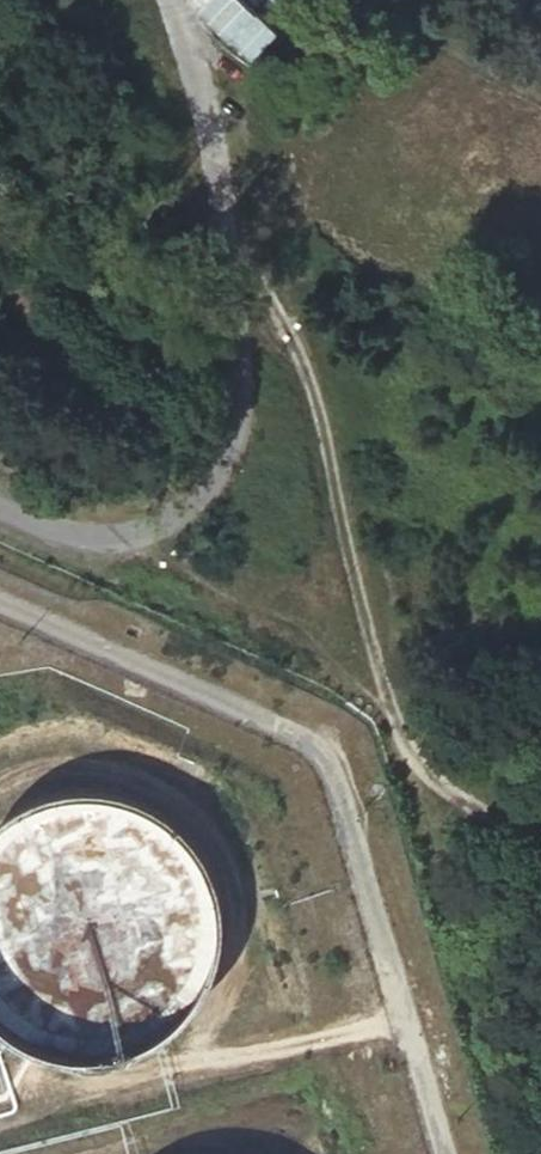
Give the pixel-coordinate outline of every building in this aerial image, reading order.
[(218,975),(237,906),(224,852),(197,809),(136,776),(76,772),(4,810),(0,815),(0,996),(4,1003),(7,1006),(48,1034),(100,1042),(160,1031),(197,1002),(218,975)]
